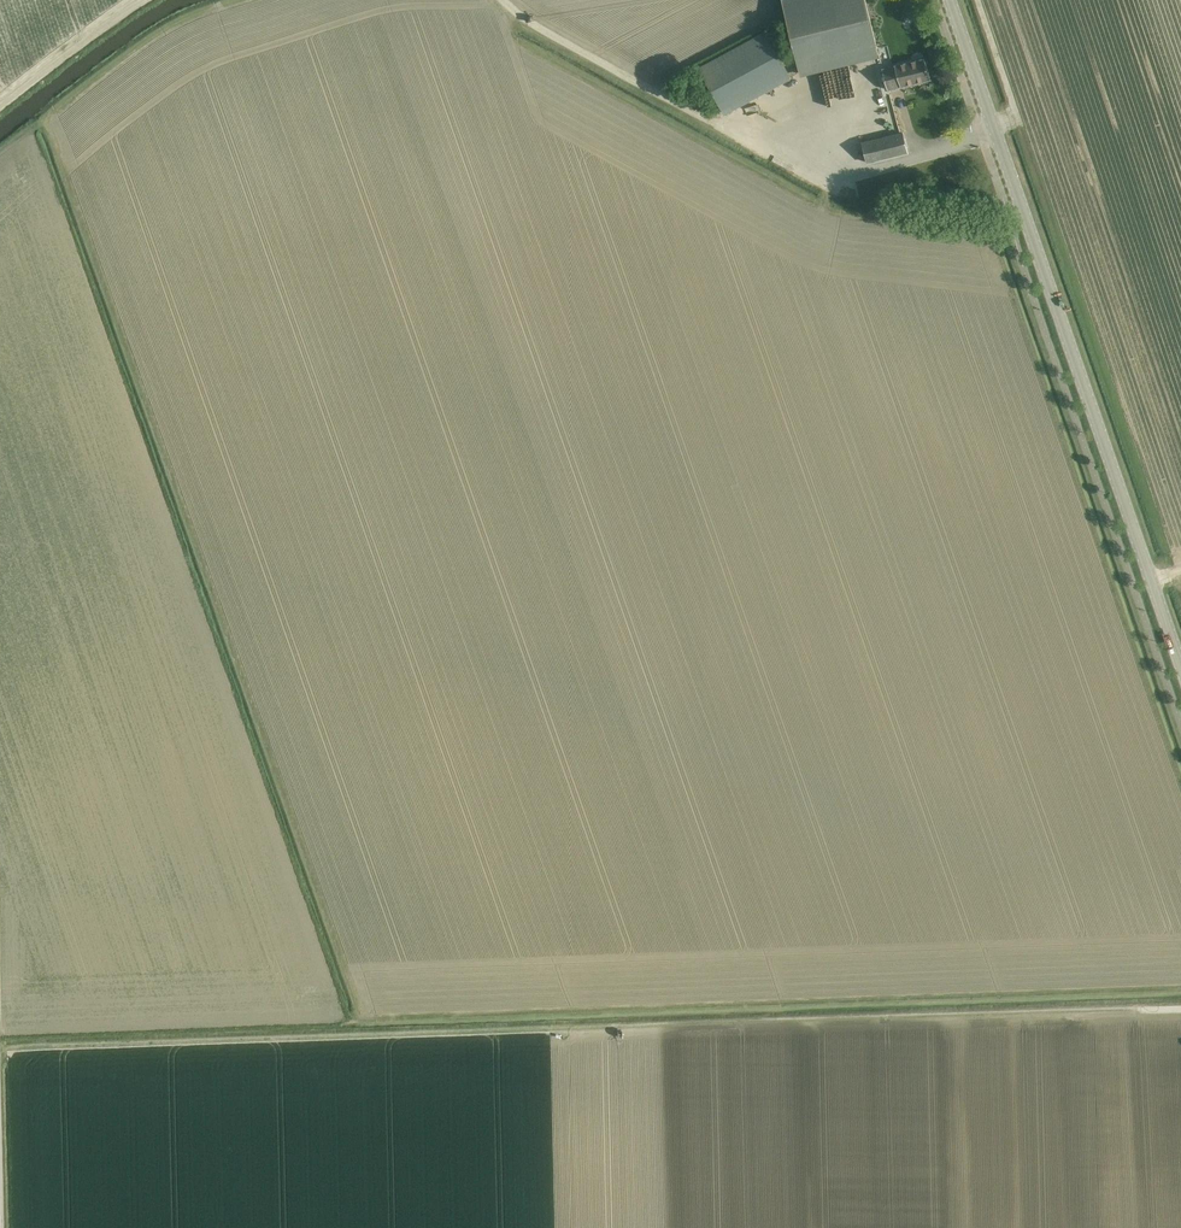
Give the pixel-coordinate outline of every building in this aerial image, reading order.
[(866,0),(783,0),(802,76),(880,57),(866,0)] [(726,112),(779,84),(790,78),(790,77),(798,73),(792,62),(784,67),(766,33),(702,68),(726,112)] [(889,90),(920,83),(931,80),(925,59),(914,63),(883,70),(889,90)] [(868,163),(897,156),(908,153),(903,133),(863,143),(868,163)] [(885,177),(861,184),(864,196),(888,189),(885,177)]
